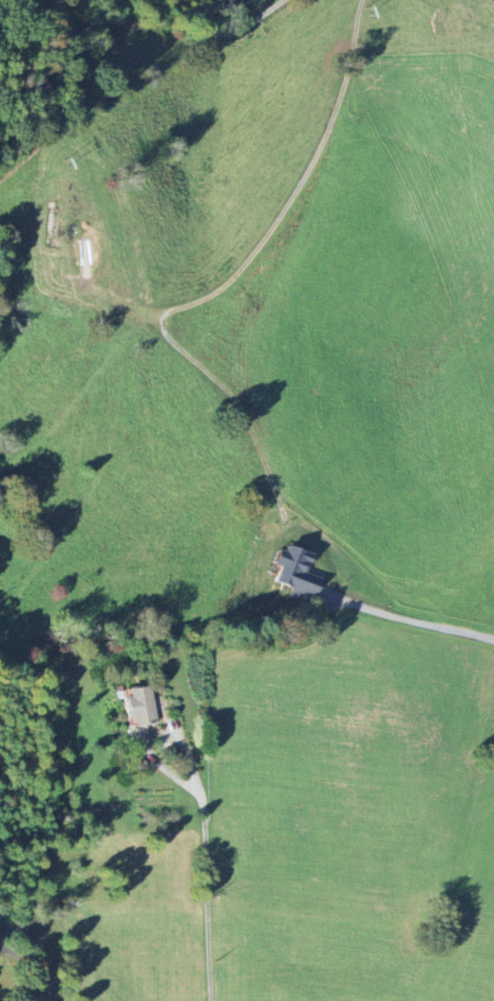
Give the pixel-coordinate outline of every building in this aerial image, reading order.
[(282,582),(323,596),(329,578),(314,573),(320,554),(296,545),(293,552),(286,550),(281,564),(288,566),(282,582)] [(128,689),(132,727),(158,724),(154,687),(128,689)]
